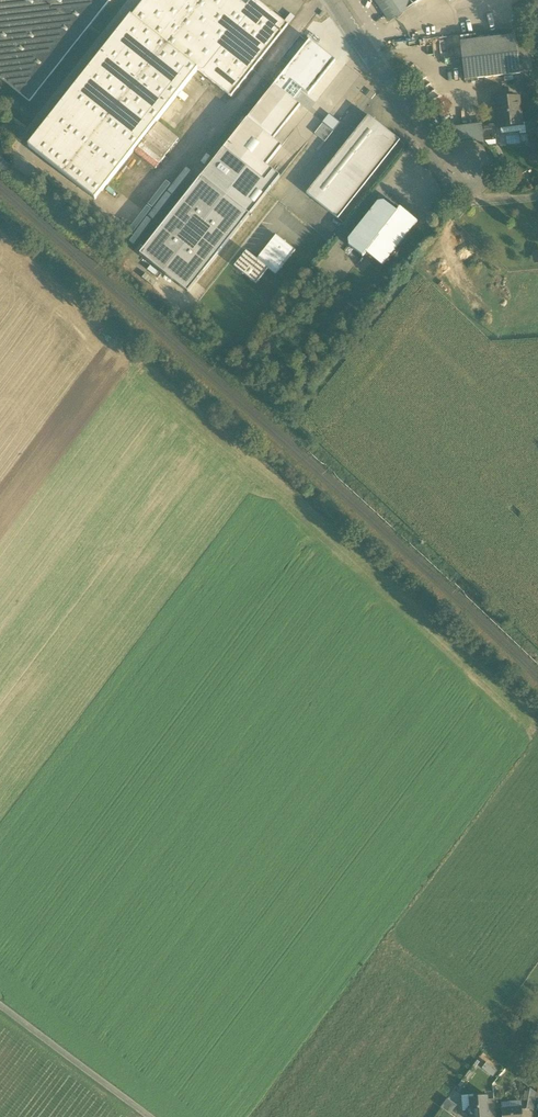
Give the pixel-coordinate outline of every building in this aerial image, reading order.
[(30,102),(110,0),(0,0),(0,79),(30,102)] [(131,17),(198,70),(197,70),(231,97),(288,25),(256,0),(251,0),(246,6),(238,0),(144,0),(131,17)] [(389,21),(411,6),(407,0),(375,0),(380,7),(382,6),(385,10),(383,11),(389,21)] [(512,16),(537,13),(537,0),(523,0),(511,6),(512,16)] [(131,17),(74,88),(141,141),(197,70),(198,70),(131,17)] [(527,34),(515,35),(520,73),(532,72),(527,34)] [(460,42),(465,80),(520,73),(515,35),(460,42)] [(335,61),(309,40),(274,85),(293,101),(302,90),(308,95),(335,61)] [(533,82),(520,83),(521,95),(534,94),(533,82)] [(201,177),(249,215),(280,177),(266,166),(281,147),(273,140),(300,106),(293,101),(274,85),(201,177)] [(95,200),(141,141),(74,88),(28,147),(95,200)] [(496,101),(499,126),(521,123),(518,98),(496,101)] [(306,194),(338,219),(400,141),(368,116),(306,194)] [(314,134),(325,142),(333,132),(322,124),(314,134)] [(482,140),(483,142),(496,140),(494,125),(481,127),(482,140)] [(201,177),(139,254),(187,292),(249,215),(201,177)] [(371,263),(379,269),(382,265),(382,266),(417,222),(400,208),(396,212),(383,202),(378,202),(348,240),(348,246),(363,257),(366,253),(374,259),(371,263)] [(234,267),(256,284),(268,269),(276,275),(295,251),(276,235),(257,260),(246,251),(234,267)] [(497,1071),(486,1062),(482,1068),(493,1077),(497,1071)] [(526,1110),(533,1111),(537,1094),(530,1089),(526,1110)] [(470,1106),(469,1098),(469,1095),(461,1096),(462,1111),(465,1111),(470,1106)] [(471,1116),(489,1116),(488,1100),(487,1097),(469,1098),(470,1106),(465,1111),(470,1116),(471,1116)] [(448,1099),(441,1108),(450,1115),(457,1106),(448,1099)] [(489,1116),(496,1116),(494,1100),(488,1100),(489,1116)] [(521,1108),(510,1109),(502,1110),(502,1116),(522,1116),(521,1108)]
